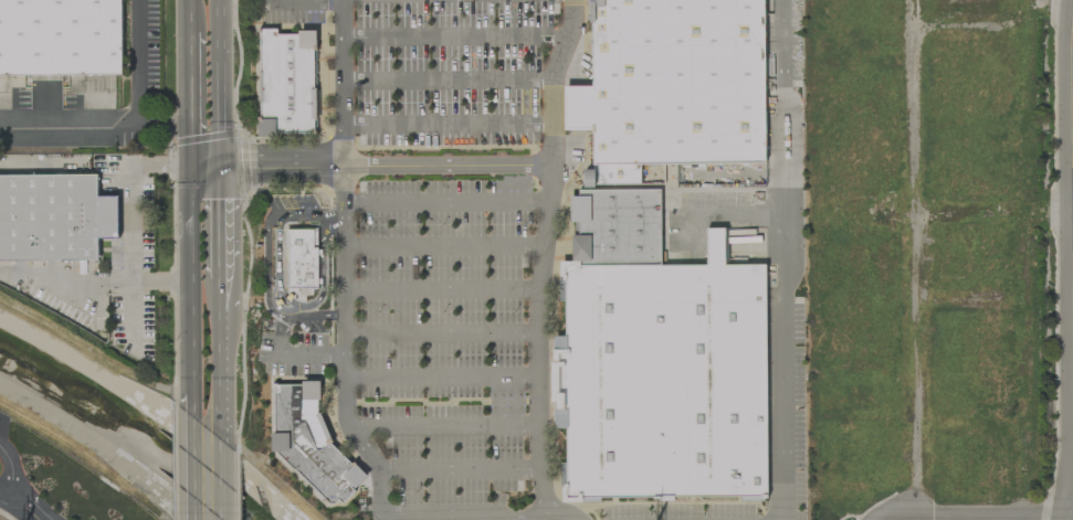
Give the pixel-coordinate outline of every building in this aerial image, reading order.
[(122,75),(122,0),(0,0),(0,76),(122,75)] [(763,501),(769,265),(726,264),(727,229),(707,229),(706,266),(659,265),(661,189),(640,188),(640,162),(760,165),(764,0),(591,0),(589,86),(564,86),(563,130),(592,131),(591,169),(584,169),(584,193),(564,193),(559,402),(555,402),(554,428),(565,429),(564,496),(763,501)] [(260,135),(316,134),(314,33),(276,33),(276,29),(258,30),(260,135)] [(98,261),(98,239),(118,238),(118,196),(97,197),(97,174),(0,175),(0,261),(98,261)] [(318,289),(317,229),(287,229),(287,292),(309,292),(309,289),(318,289)] [(275,384),(272,434),(271,452),(278,452),(280,457),(291,467),(296,467),(300,476),(314,487),(320,503),(322,504),(331,505),(337,502),(344,503),(367,476),(352,463),(331,445),(331,440),(319,410),(320,382),(303,381),(300,385),(275,384)]
